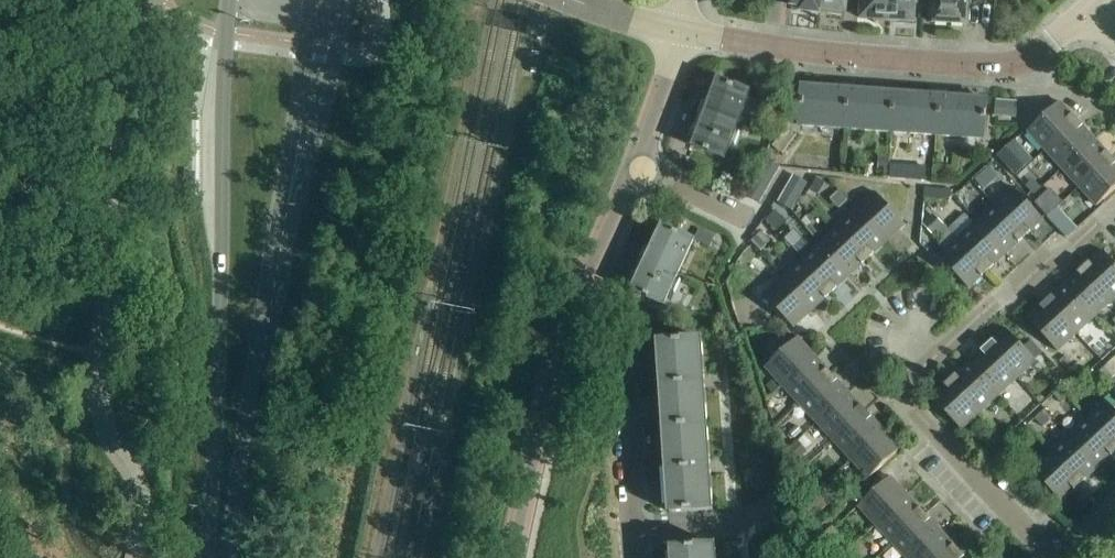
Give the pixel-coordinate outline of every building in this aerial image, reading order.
[(792,6),(802,7),(801,11),(819,14),(820,0),(793,0),(792,6)] [(819,14),(843,16),(843,12),(846,13),(847,0),(820,0),(819,14)] [(889,0),(859,0),(859,1),(863,2),(862,20),(888,21),(889,0)] [(888,21),(914,23),(915,5),(919,5),(920,0),(889,0),(888,21)] [(932,24),(967,26),(969,0),(933,0),(932,24)] [(695,145),(694,147),(725,159),(750,93),(719,81),(711,101),(710,101),(694,144),(695,145)] [(800,127),(892,134),(895,94),(802,87),(800,127)] [(895,94),(892,134),(984,140),(987,101),(895,94)] [(781,104),(768,100),(763,117),(776,123),(781,104)] [(996,117),(1006,118),(1007,102),(997,102),(996,117)] [(1007,102),(1006,118),(1016,118),(1018,103),(1007,102)] [(1028,132),(1046,152),(1078,122),(1060,103),(1028,132)] [(1046,152),(1063,170),(1095,140),(1078,122),(1046,152)] [(1063,170),(1079,187),(1111,158),(1095,140),(1063,170)] [(998,157),(1016,176),(1029,164),(1011,145),(998,157)] [(890,175),(891,158),(879,157),(878,174),(890,175)] [(890,175),(903,176),(904,159),(891,158),(890,175)] [(1079,187),(1097,207),(1114,191),(1114,162),(1111,158),(1079,187)] [(767,160),(762,169),(775,177),(780,168),(767,160)] [(985,190),(999,177),(990,167),(976,180),(985,190)] [(762,169),(757,178),(770,186),(775,177),(762,169)] [(794,176),(789,185),(802,193),(808,184),(794,176)] [(757,178),(752,187),(765,195),(770,186),(757,178)] [(789,185),(784,194),(797,202),(802,193),(789,185)] [(765,195),(752,187),(746,196),(760,204),(765,195)] [(1014,188),(994,207),(1024,238),(1044,220),(1014,188)] [(954,197),(951,193),(953,192),(926,189),(925,199),(948,202),(954,197)] [(876,193),(857,210),(887,242),(906,225),(876,193)] [(797,202),(784,194),(779,203),(792,211),(797,202)] [(1055,210),(1043,196),(1036,204),(1048,217),(1055,210)] [(777,227),(788,218),(777,206),(766,215),(777,227)] [(994,207),(977,223),(1006,255),(1024,238),(994,207)] [(1064,215),(1058,208),(1047,218),(1053,225),(1064,215)] [(857,210),(839,228),(868,260),(887,242),(857,210)] [(923,225),(934,236),(944,226),(934,215),(923,225)] [(977,223),(959,239),(988,271),(1006,255),(977,223)] [(655,247),(654,246),(634,288),(635,289),(634,292),(664,305),(694,241),(664,227),(655,247)] [(839,228),(820,245),(850,277),(868,260),(839,228)] [(699,231),(695,240),(709,246),(713,237),(699,231)] [(762,233),(752,242),(761,251),(771,243),(762,233)] [(988,271),(959,239),(939,258),(969,290),(988,271)] [(820,245),(801,262),(831,294),(850,277),(820,245)] [(1083,269),(1113,301),(1114,299),(1114,264),(1103,251),(1083,269)] [(801,262),(783,279),(813,311),(831,294),(801,262)] [(1083,269),(1066,286),(1095,318),(1113,301),(1083,269)] [(813,311),(783,279),(764,296),(794,328),(813,311)] [(1066,286),(1048,302),(1077,334),(1095,318),(1066,286)] [(1077,334),(1048,302),(1028,320),(1058,352),(1077,334)] [(1007,329),(987,348),(1017,380),(1036,361),(1007,329)] [(766,368),(783,386),(815,357),(798,338),(766,368)] [(659,342),(665,428),(707,425),(702,339),(659,342)] [(987,348),(969,364),(999,396),(1017,380),(987,348)] [(783,386),(800,405),(832,375),(815,357),(783,386)] [(969,364),(952,380),(981,412),(999,396),(969,364)] [(800,405),(817,424),(849,394),(832,375),(800,405)] [(981,412),(952,380),(932,398),(962,430),(981,412)] [(772,381),(765,387),(771,393),(778,388),(772,381)] [(817,424),(835,442),(867,413),(849,394),(817,424)] [(1087,420),(1114,450),(1114,411),(1106,401),(1087,420)] [(835,442),(852,461),(884,431),(867,413),(835,442)] [(1069,436),(1099,468),(1114,453),(1114,450),(1087,420),(1069,436)] [(1002,424),(997,428),(1003,435),(1008,431),(1002,424)] [(707,425),(665,428),(670,513),(713,511),(707,425)] [(884,431),(852,461),(869,479),(901,450),(884,431)] [(978,446),(986,454),(1002,439),(995,431),(978,446)] [(1069,436),(1051,452),(1081,484),(1099,468),(1069,436)] [(785,453),(795,464),(808,453),(797,442),(785,453)] [(1081,484),(1051,452),(1032,471),(1061,503),(1081,484)] [(859,507),(876,526),(908,496),(891,477),(859,507)] [(876,526),(893,544),(925,514),(908,496),(876,526)] [(803,507),(813,520),(823,511),(814,499),(803,507)] [(906,557),(915,557),(942,533),(925,514),(893,544),(906,557)] [(960,552),(942,533),(915,557),(953,557),(960,552)] [(673,557),(716,557),(715,545),(673,548),(673,557)]
